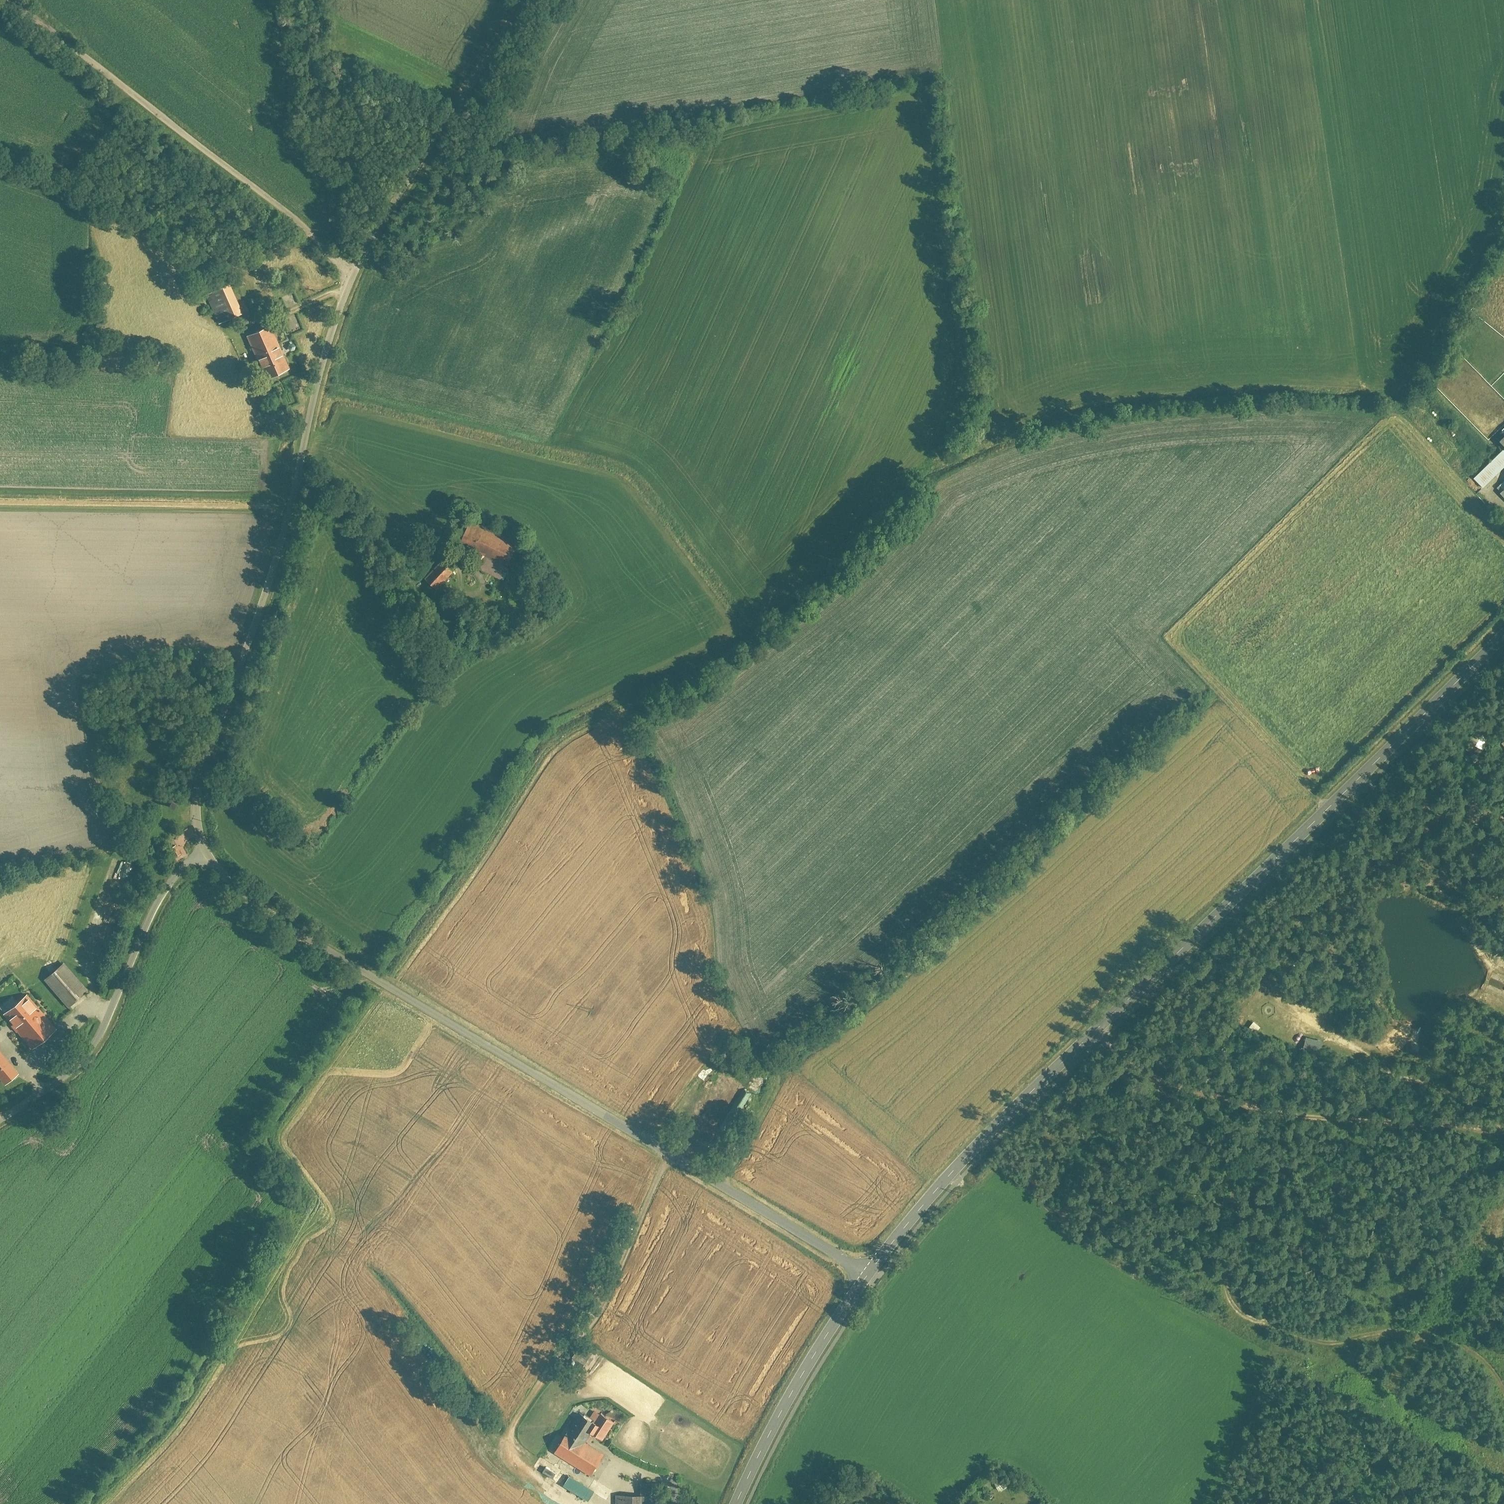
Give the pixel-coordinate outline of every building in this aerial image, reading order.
[(205,296),(219,327),(242,316),(228,286),(205,296)] [(275,324),(246,336),(265,381),(294,369),(275,324)] [(1476,478),(1486,489),(1503,471),(1503,451),(1476,478)] [(469,522),(455,555),(503,575),(517,541),(469,522)] [(423,584),(437,595),(455,573),(441,562),(423,584)] [(177,805),(172,802),(169,807),(174,810),(176,807),(177,805)] [(66,962),(45,980),(70,1010),(91,992),(66,962)] [(29,995),(4,1015),(32,1049),(56,1028),(29,995)] [(5,1087),(20,1075),(0,1050),(0,1081),(5,1087)] [(594,1426),(579,1417),(555,1456),(591,1478),(604,1457),(588,1447),(594,1438),(604,1443),(615,1424),(600,1415),(594,1426)] [(554,1501),(560,1503),(608,1503),(611,1500),(570,1475),(554,1501)] [(615,1503),(660,1503),(660,1498),(652,1497),(652,1485),(641,1485),(641,1497),(615,1497),(615,1503)]
